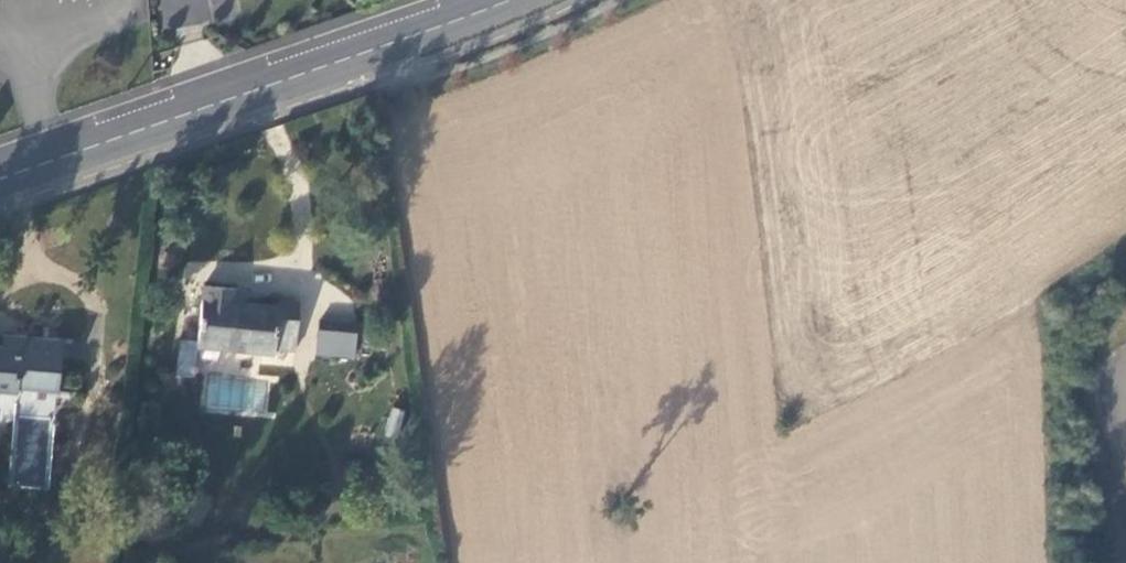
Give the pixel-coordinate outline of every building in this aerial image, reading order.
[(234,302),(201,298),(194,363),(269,370),(270,364),(293,366),(298,320),(275,318),(275,321),(232,317),(234,302)] [(316,355),(356,358),(358,332),(318,329),(316,355)] [(14,407),(6,491),(42,494),(50,401),(53,401),(57,356),(0,351),(0,406),(14,407)]
